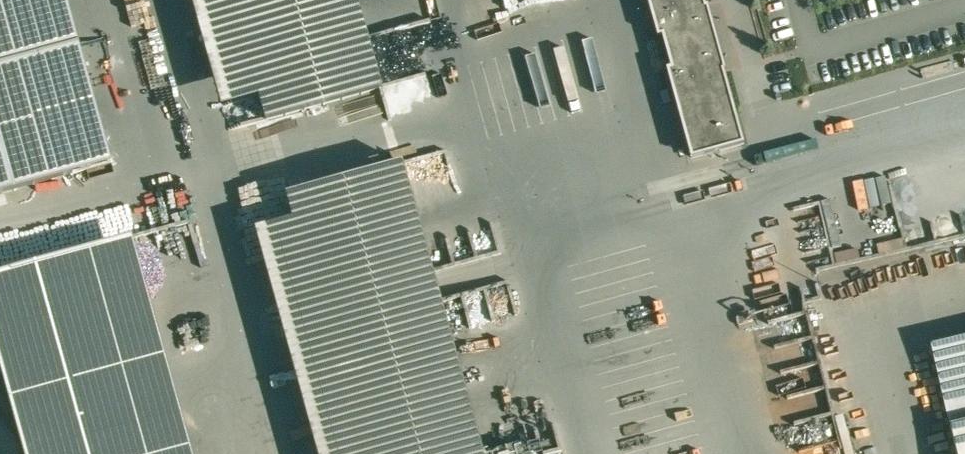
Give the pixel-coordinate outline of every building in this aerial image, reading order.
[(114,163),(68,0),(0,0),(0,195),(114,163)] [(358,0),(193,0),(223,106),(258,97),(266,122),(382,89),(358,0)] [(658,36),(662,35),(671,67),(666,68),(691,158),(718,150),(744,143),(724,70),(726,69),(721,50),(708,5),(705,6),(704,0),(648,0),(658,36)] [(287,194),(294,221),(258,231),(320,453),(483,453),(402,162),(287,194)] [(964,233),(964,179),(953,182),(964,233)] [(0,275),(0,364),(25,453),(191,453),(131,239),(0,275)] [(930,345),(955,453),(964,453),(964,337),(930,345)]
